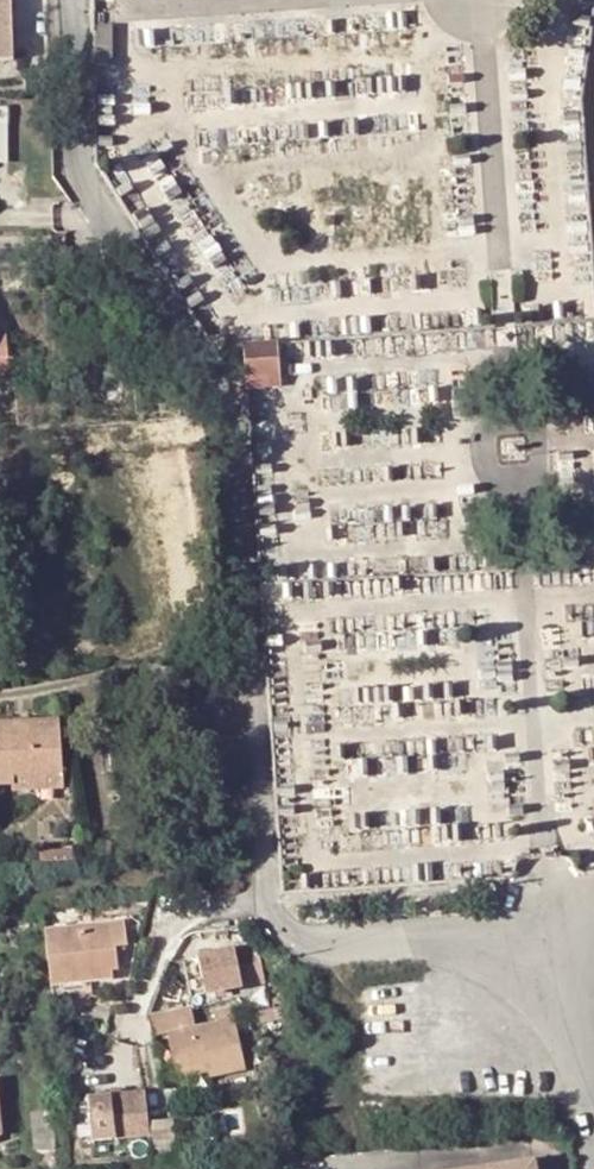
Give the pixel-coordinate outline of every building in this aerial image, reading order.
[(21,60),(18,0),(0,0),(0,61),(21,60)] [(28,79),(17,80),(18,93),(29,92),(28,79)] [(10,371),(7,337),(0,337),(0,372),(10,371)] [(248,387),(271,386),(271,377),(281,377),(279,344),(245,346),(248,387)] [(281,377),(271,377),(271,386),(281,385),(281,377)] [(0,723),(0,785),(13,784),(13,779),(63,776),(59,720),(0,723)] [(63,776),(13,779),(13,784),(14,792),(64,788),(63,776)] [(76,859),(75,848),(40,850),(41,862),(76,859)] [(112,969),(120,968),(127,967),(124,946),(135,944),(132,920),(105,924),(112,969)] [(52,932),(60,987),(99,981),(97,971),(112,969),(105,924),(52,932)] [(236,935),(200,942),(209,992),(245,985),(236,935)] [(122,978),(120,968),(112,969),(113,979),(122,978)] [(112,969),(97,971),(99,981),(113,979),(112,969)] [(177,1066),(209,1061),(211,1069),(212,1073),(248,1067),(238,1018),(220,1021),(199,1025),(197,1014),(195,1004),(153,1012),(157,1033),(170,1031),(177,1066)] [(217,1009),(220,1021),(238,1018),(236,1006),(217,1009)] [(179,1075),(211,1069),(209,1061),(177,1066),(179,1075)] [(149,1093),(91,1096),(94,1142),(152,1138),(149,1093)] [(533,1108),(531,1117),(539,1119),(541,1110),(533,1108)] [(56,1149),(54,1110),(31,1111),(33,1150),(56,1149)]
